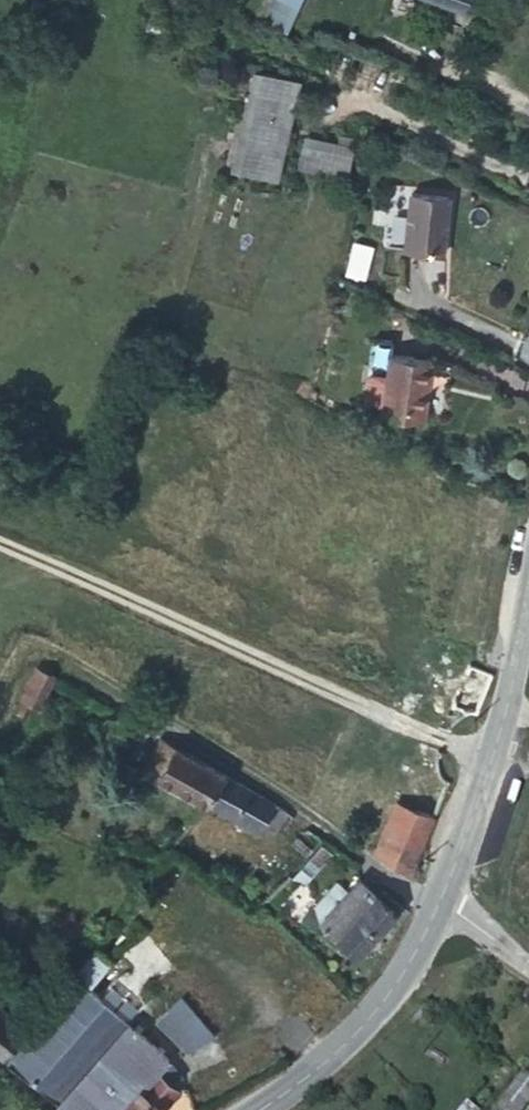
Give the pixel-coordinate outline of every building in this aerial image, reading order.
[(303,1),(301,0),(270,0),(266,11),(292,24),(303,1)] [(460,10),(464,0),(431,0),(460,10)] [(279,180),(304,80),(254,68),(229,167),(279,180)] [(349,177),(355,145),(304,134),(298,167),(349,177)] [(415,187),(405,243),(442,250),(452,194),(415,187)] [(425,355),(385,349),(382,368),(378,395),(377,397),(417,404),(425,355)] [(378,395),(382,368),(367,365),(361,369),(359,387),(362,392),(378,395)] [(417,404),(377,397),(376,404),(416,410),(417,404)] [(47,690),(29,680),(10,713),(29,723),(47,690)] [(221,780),(141,740),(130,761),(157,775),(155,777),(205,803),(221,780)] [(221,780),(205,803),(260,830),(272,805),(221,780)] [(396,801),(373,853),(410,878),(436,817),(396,801)] [(272,805),(260,830),(272,837),(286,812),(272,805)] [(293,868),(290,872),(309,888),(339,853),(329,846),(322,841),(295,870),(293,868)] [(355,882),(321,923),(356,955),(391,915),(355,882)] [(97,943),(26,1039),(9,1064),(65,1109),(159,1109),(178,1088),(156,1069),(166,1057),(149,1043),(105,1005),(132,971),(97,943)] [(174,1001),(156,1023),(192,1052),(211,1030),(174,1001)] [(26,1039),(0,1018),(0,1057),(9,1064),(26,1039)] [(523,1078),(495,1109),(522,1109),(528,1102),(528,1083),(523,1078)] [(465,1109),(487,1109),(496,1096),(482,1086),(465,1109)]
